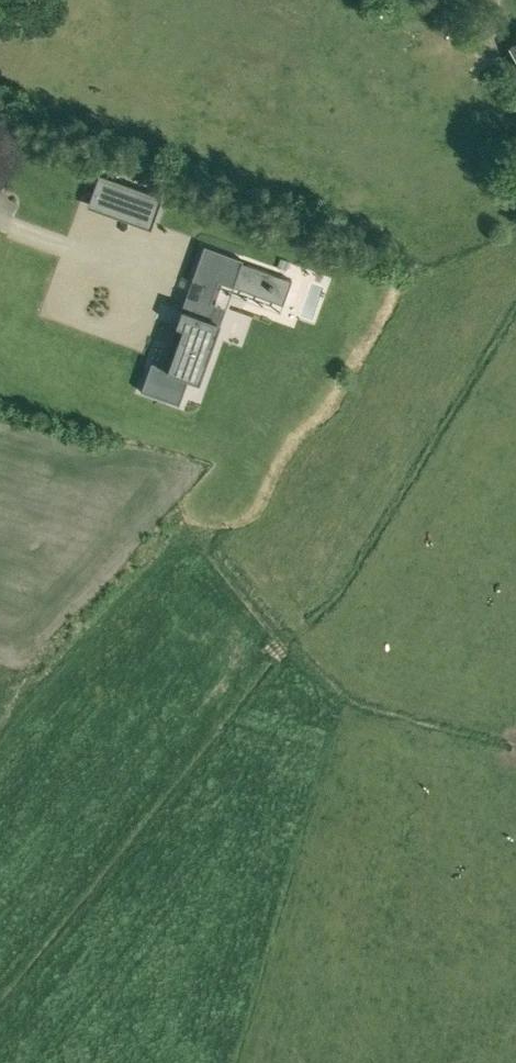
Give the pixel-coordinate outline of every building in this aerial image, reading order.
[(98,173),(87,204),(120,216),(131,185),(98,173)] [(150,361),(140,391),(178,405),(186,384),(196,388),(214,338),(202,333),(213,303),(210,302),(218,281),(266,299),(275,274),(242,262),(243,259),(203,245),(190,281),(205,286),(200,299),(188,294),(186,302),(183,301),(179,312),(182,313),(178,324),(175,323),(160,365),(150,361)]
